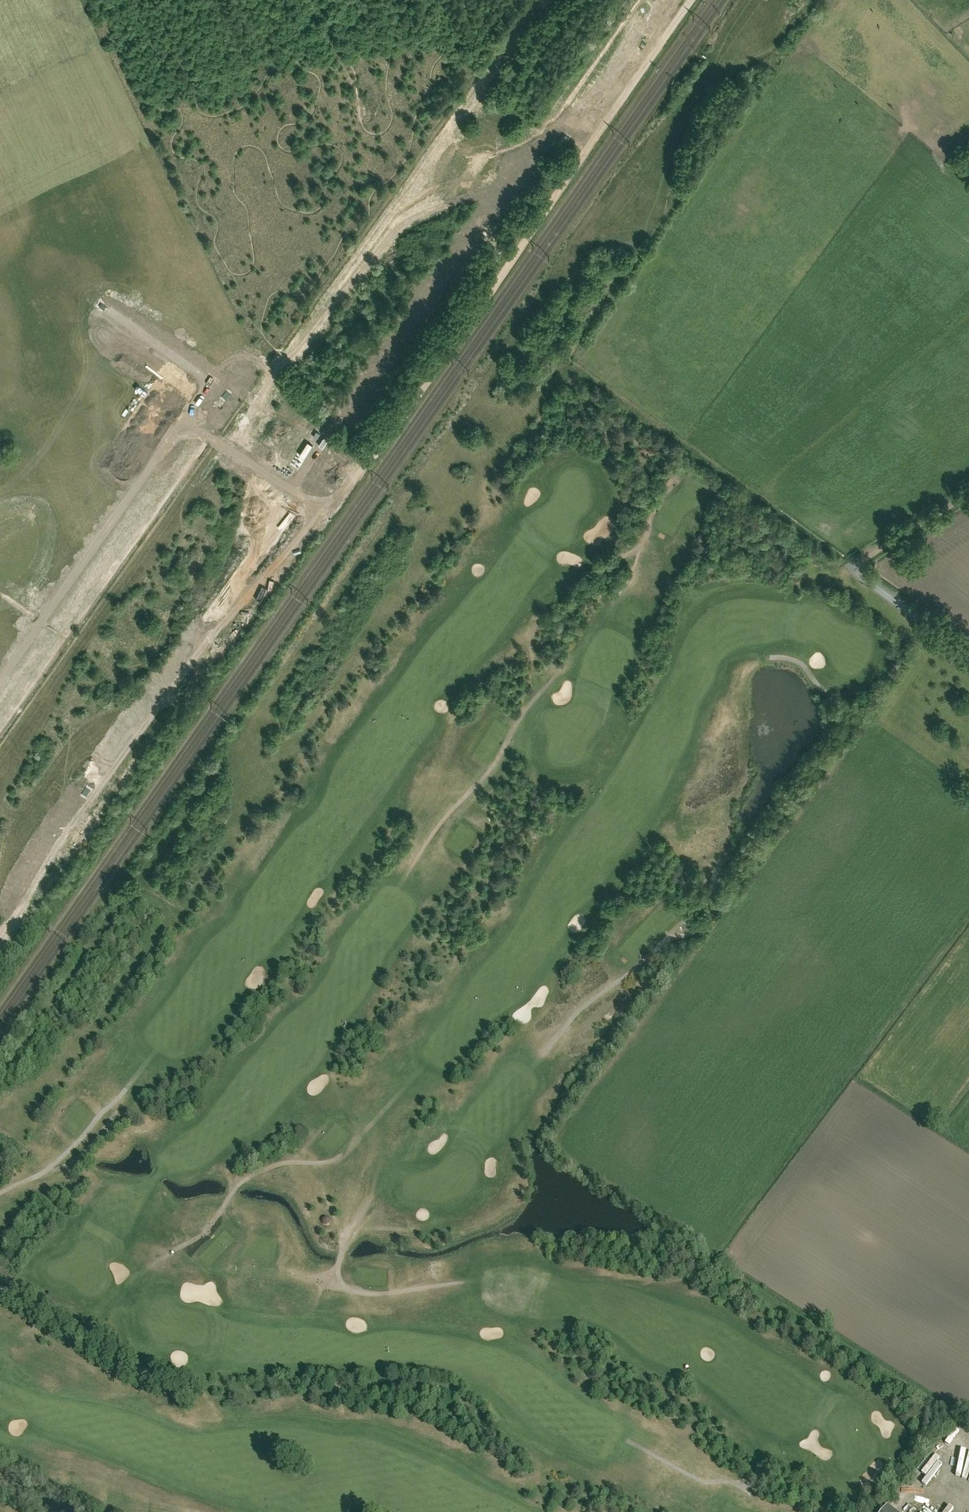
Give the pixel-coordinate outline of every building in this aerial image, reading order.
[(560,143),(564,146),(570,138),(565,135),(560,143)] [(316,906),(329,893),(323,887),(310,900),(316,906)]
